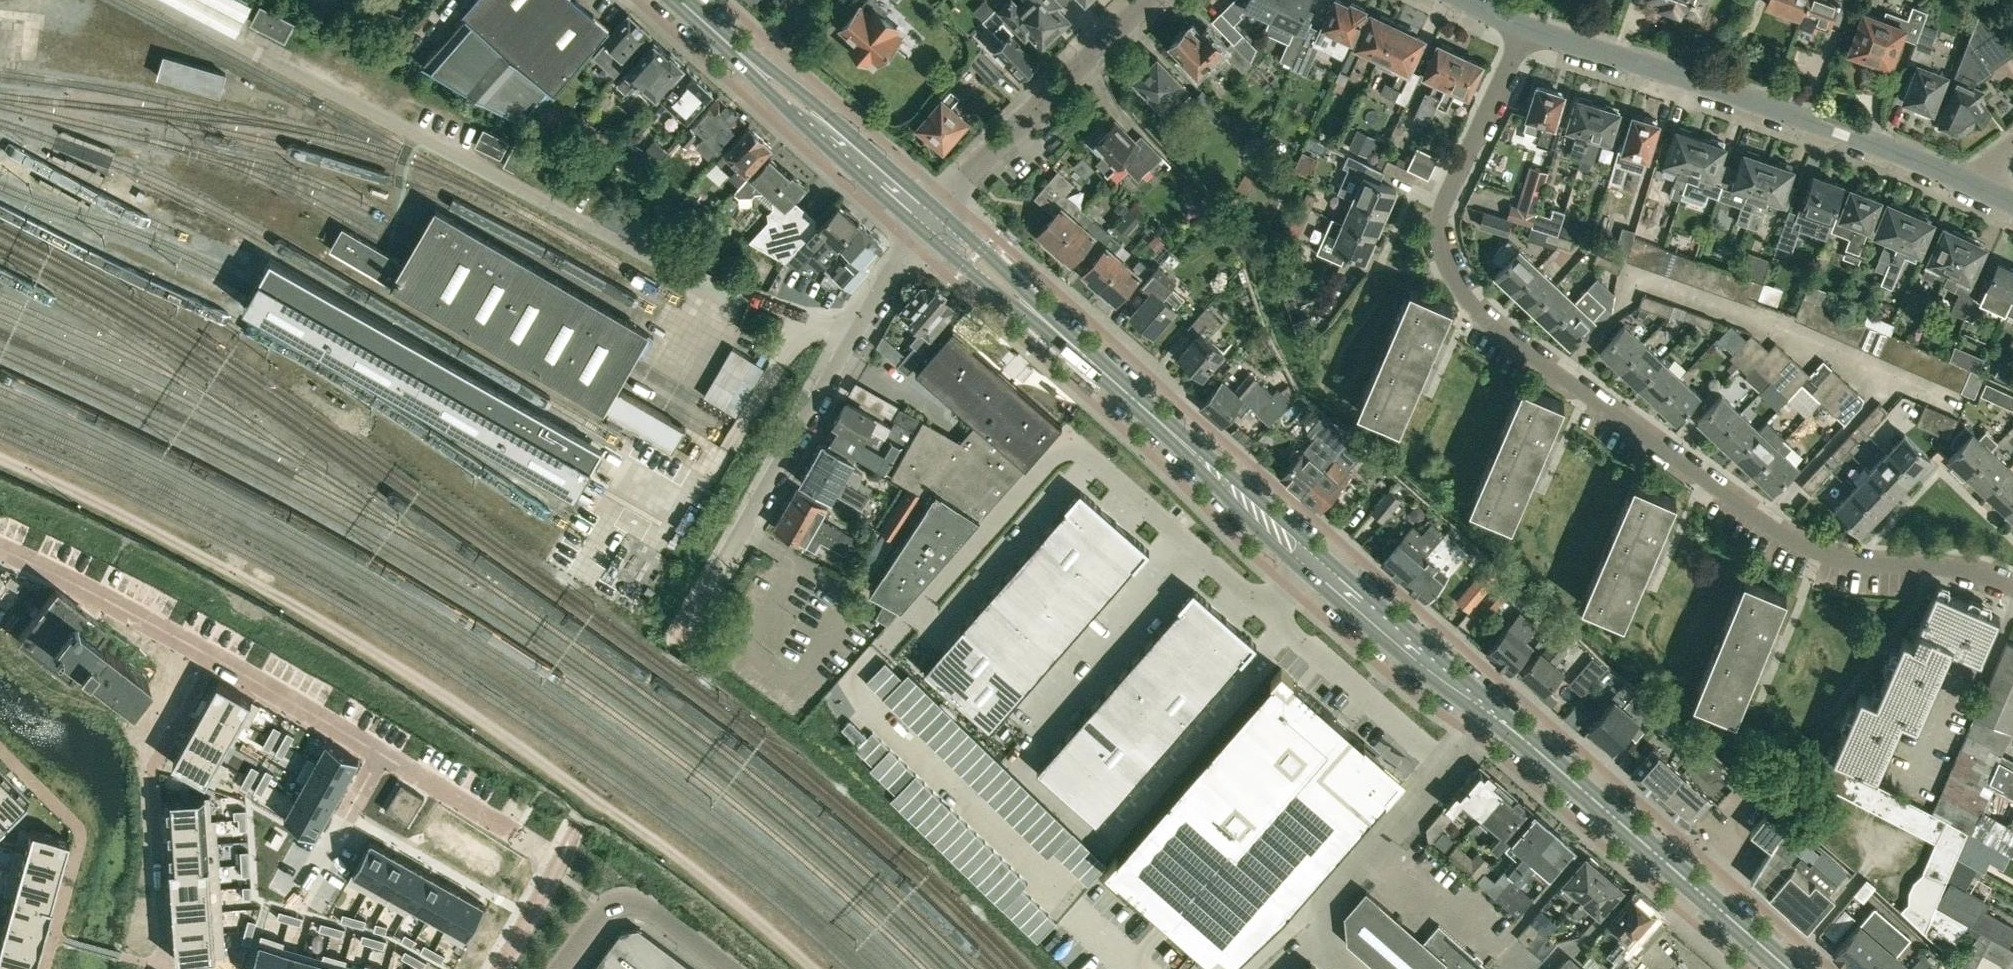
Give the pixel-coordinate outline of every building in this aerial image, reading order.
[(246,0),(174,0),(237,33),(252,3),(246,0)] [(597,44),(610,29),(577,0),(474,0),(462,14),(466,17),(423,66),(528,124),(597,44)] [(879,2),(876,0),(867,0),(861,7),(860,6),(859,7),(860,8),(844,27),(843,26),(842,27),(858,41),(853,47),(874,64),(902,32),(883,16),(888,10),(887,9),(888,5),(879,2)] [(1018,4),(1014,0),(998,0),(996,2),(1026,32),(1030,28),(1042,41),(1055,29),(1027,0),(1021,0),(1018,4)] [(1055,29),(1068,17),(1055,4),(1059,0),(1027,0),(1055,29)] [(1212,20),(1227,35),(1232,41),(1234,43),(1243,34),(1234,25),(1243,16),(1240,13),(1244,9),(1247,6),(1271,16),(1278,0),(1233,0),(1221,11),(1212,20)] [(1265,31),(1288,41),(1294,27),(1297,28),(1310,0),(1278,0),(1271,16),(1265,31)] [(1322,25),(1336,32),(1334,35),(1350,43),(1365,11),(1364,11),(1365,8),(1351,1),(1350,4),(1342,0),(1335,0),(1322,25)] [(1710,0),(1659,0),(1662,1),(1660,4),(1680,11),(1681,8),(1698,14),(1698,13),(1704,15),(1710,0)] [(1767,3),(1801,16),(1802,16),(1808,0),(1768,0),(1767,3)] [(1847,0),(1808,0),(1802,16),(1801,16),(1800,20),(1817,26),(1818,22),(1828,26),(1834,11),(1842,14),(1847,0)] [(268,5),(257,24),(291,42),(302,23),(268,5)] [(1916,41),(1923,23),(1928,11),(1913,6),(1908,19),(1886,11),(1883,19),(1864,12),(1857,31),(1851,50),(1854,51),(1853,54),(1854,56),(1884,67),(1886,66),(1887,63),(1890,65),(1901,36),(1916,41)] [(1013,31),(1003,20),(1006,17),(996,8),(984,20),(1003,40),(995,49),(1020,75),(1022,73),(1027,73),(1035,65),(1035,60),(1037,58),(1012,32),(1013,31)] [(1355,47),(1351,46),(1336,80),(1345,84),(1360,51),(1365,53),(1367,50),(1380,56),(1376,63),(1377,64),(1397,21),(1382,14),(1380,17),(1371,13),(1355,47)] [(1991,70),(1989,67),(2012,50),(1979,13),(1953,80),(1959,82),(1939,125),(1940,125),(1941,131),(1949,134),(1953,132),(1963,130),(1967,132),(1974,127),(1974,123),(1976,121),(1980,122),(1987,118),(1987,114),(1989,112),(1979,98),(1982,90),(1970,85),(1973,79),(1977,80),(1991,70)] [(627,60),(638,49),(651,34),(629,14),(592,54),(599,60),(612,46),(627,60)] [(1377,64),(1397,74),(1392,86),(1400,90),(1396,99),(1406,103),(1416,81),(1407,77),(1407,72),(1423,38),(1411,32),(1412,28),(1397,21),(1377,64)] [(1935,47),(1932,46),(1939,29),(1923,23),(1916,41),(1909,60),(1918,63),(1905,99),(1916,103),(1914,108),(1931,114),(1946,74),(1932,68),(1933,64),(1929,63),(1935,47)] [(1310,24),(1304,36),(1299,50),(1311,55),(1322,30),(1310,24)] [(1176,39),(1171,44),(1183,55),(1181,57),(1197,73),(1209,61),(1210,62),(1216,69),(1222,63),(1241,82),(1257,66),(1253,63),(1243,72),(1233,61),(1234,61),(1223,49),(1218,44),(1207,32),(1201,37),(1190,25),(1185,30),(1181,30),(1176,35),(1176,39)] [(1299,50),(1304,36),(1293,31),(1280,60),(1292,65),(1299,50)] [(430,35),(413,54),(421,61),(438,42),(430,35)] [(1227,35),(1218,44),(1223,49),(1234,61),(1233,61),(1243,72),(1253,63),(1251,60),(1234,43),(1232,41),(1227,35)] [(657,94),(671,79),(685,64),(671,52),(670,53),(655,40),(620,78),(617,84),(632,97),(640,88),(652,99),(657,94)] [(1437,105),(1460,53),(1451,49),(1452,47),(1442,42),(1441,44),(1438,43),(1424,74),(1435,79),(1428,92),(1425,91),(1414,116),(1428,123),(1436,105),(1437,105)] [(1003,73),(980,49),(968,61),(992,85),(1003,73)] [(164,53),(158,76),(221,95),(227,72),(164,53)] [(1468,95),(1474,82),(1482,63),(1460,53),(1437,105),(1447,110),(1457,89),(1468,95)] [(1183,82),(1171,71),(1157,57),(1146,68),(1141,68),(1137,72),(1137,77),(1135,79),(1150,94),(1150,98),(1153,102),(1158,102),(1160,105),(1160,104),(1169,113),(1181,101),(1182,102),(1191,92),(1182,83),(1183,82)] [(688,118),(699,105),(713,91),(697,76),(697,75),(687,66),(646,111),(654,118),(669,101),(688,118)] [(1553,129),(1558,113),(1564,94),(1552,90),(1553,87),(1541,83),(1540,86),(1537,86),(1524,129),(1539,134),(1536,143),(1551,147),(1557,130),(1553,129)] [(967,125),(966,122),(968,120),(951,106),(960,95),(952,88),(942,99),(942,98),(918,126),(932,138),(934,142),(938,146),(942,146),(944,148),(959,130),(962,131),(967,125)] [(1222,111),(1201,89),(1191,99),(1212,120),(1222,111)] [(743,119),(745,118),(719,95),(717,96),(718,97),(680,139),(688,146),(697,137),(695,135),(701,128),(706,133),(697,143),(710,155),(743,119)] [(1582,157),(1598,104),(1590,102),(1591,99),(1580,96),(1579,99),(1577,98),(1568,128),(1578,131),(1571,153),(1582,157)] [(1610,140),(1613,130),(1619,111),(1617,110),(1617,107),(1607,104),(1606,107),(1598,104),(1582,157),(1593,160),(1601,137),(1610,140)] [(548,109),(539,120),(555,134),(564,123),(548,109)] [(597,128),(582,115),(563,137),(577,150),(597,128)] [(1620,144),(1609,182),(1622,186),(1627,168),(1643,173),(1647,161),(1652,142),(1658,123),(1656,122),(1657,119),(1645,115),(1644,119),(1634,115),(1628,134),(1627,136),(1624,135),(1621,144),(1620,144)] [(741,178),(759,158),(772,143),(764,136),(764,135),(749,122),(718,158),(741,178)] [(1136,145),(1128,136),(1114,122),(1094,142),(1104,153),(1096,161),(1108,173),(1122,159),(1138,176),(1161,154),(1144,137),(1136,145)] [(1688,174),(1701,137),(1691,134),(1692,131),(1680,126),(1679,130),(1677,129),(1664,166),(1688,174)] [(1377,144),(1356,134),(1350,148),(1371,157),(1377,144)] [(1728,168),(1718,164),(1725,146),(1723,145),(1724,142),(1712,137),(1711,141),(1701,137),(1688,174),(1712,182),(1722,186),(1728,168)] [(1407,168),(1417,172),(1429,177),(1439,156),(1418,146),(1407,168)] [(1747,224),(1768,160),(1759,157),(1760,154),(1748,150),(1747,153),(1744,152),(1738,171),(1728,168),(1722,186),(1732,189),(1745,193),(1736,220),(1747,224)] [(1383,169),(1347,154),(1343,165),(1349,167),(1339,191),(1353,198),(1386,212),(1396,188),(1378,181),(1383,169)] [(820,223),(793,199),(805,185),(793,174),(791,176),(770,157),(753,176),(750,174),(734,192),(739,196),(753,195),(756,192),(763,191),(766,188),(776,197),(773,200),(774,207),(770,211),(771,220),(751,242),(785,261),(820,223)] [(1417,172),(1407,168),(1388,159),(1383,169),(1412,183),(1417,172)] [(1796,191),(1786,187),(1793,168),(1791,168),(1792,164),(1780,160),(1779,164),(1768,160),(1747,224),(1757,227),(1766,200),(1781,205),(1790,208),(1796,191)] [(1536,167),(1527,196),(1541,200),(1550,171),(1536,167)] [(1086,211),(1077,203),(1065,193),(1074,182),(1058,169),(1040,189),(1041,190),(1042,190),(1061,207),(1052,217),(1039,232),(1045,238),(1045,239),(1055,247),(1086,211)] [(1244,176),(1237,188),(1247,194),(1255,181),(1256,180),(1250,177),(1245,174),(1244,176)] [(1833,217),(1837,205),(1843,186),(1812,175),(1799,213),(1790,209),(1777,244),(1793,249),(1800,228),(1826,237),(1833,217)] [(1859,251),(1872,218),(1879,200),(1867,195),(1868,192),(1857,188),(1856,191),(1852,189),(1842,215),(1839,214),(1834,227),(1851,234),(1847,246),(1842,257),(1858,263),(1863,252),(1859,251)] [(135,197),(142,200),(146,193),(139,189),(135,197)] [(1308,192),(1303,204),(1311,207),(1316,195),(1308,192)] [(1533,226),(1537,213),(1541,200),(1527,196),(1522,195),(1518,207),(1511,205),(1508,218),(1510,219),(1533,226)] [(1376,236),(1386,212),(1353,198),(1343,221),(1376,236)] [(1115,207),(1114,208),(1123,215),(1127,210),(1130,206),(1121,199),(1115,207)] [(1894,250),(1910,212),(1902,209),(1903,206),(1892,201),(1890,204),(1889,203),(1878,229),(1889,234),(1879,257),(1880,258),(1876,268),(1885,271),(1894,250)] [(834,236),(803,272),(813,277),(862,223),(839,202),(820,224),(824,227),(812,241),(821,249),(833,235),(834,236)] [(716,212),(706,204),(699,212),(709,220),(716,212)] [(1311,207),(1303,204),(1297,216),(1306,220),(1311,207)] [(609,410),(611,411),(670,446),(684,423),(626,390),(615,383),(647,329),(436,206),(403,261),(343,226),(330,248),(604,409),(606,405),(610,408),(609,410)] [(1533,227),(1547,231),(1559,235),(1565,212),(1554,208),(1551,218),(1537,213),(1533,226),(1533,227)] [(1108,230),(1095,219),(1086,211),(1055,247),(1064,255),(1065,255),(1072,261),(1085,246),(1094,236),(1099,240),(1108,230)] [(1510,219),(1508,218),(1485,211),(1480,225),(1507,233),(1510,219)] [(1910,212),(1894,250),(1885,271),(1896,276),(1905,255),(1916,260),(1924,240),(1932,222),(1930,221),(1931,218),(1920,213),(1919,216),(1910,212)] [(1615,221),(1612,216),(1606,215),(1601,218),(1600,224),(1603,229),(1609,230),(1614,227),(1615,221)] [(1376,236),(1343,221),(1332,216),(1317,251),(1342,262),(1347,251),(1366,259),(1376,236)] [(862,223),(813,277),(831,286),(848,296),(853,288),(870,270),(864,265),(882,246),(882,241),(862,223)] [(1020,237),(1005,223),(1001,227),(1017,241),(1020,237)] [(1575,228),(1563,225),(1560,233),(1573,237),(1575,228)] [(1616,252),(1629,256),(1638,230),(1625,226),(1616,252)] [(1945,228),(1923,274),(1932,278),(1934,273),(1945,278),(1966,234),(1955,229),(1953,232),(1945,228)] [(1654,238),(1663,241),(1666,232),(1657,229),(1654,238)] [(1100,286),(1123,260),(1115,252),(1123,242),(1108,230),(1099,240),(1106,246),(1084,271),(1091,277),(1090,278),(1100,286)] [(1560,235),(1559,235),(1547,231),(1544,241),(1557,245),(1560,235)] [(1945,278),(1943,283),(1960,291),(1951,309),(1966,316),(1969,308),(1973,297),(1977,287),(1968,282),(1985,246),(1976,242),(1978,239),(1966,234),(1945,278)] [(1560,235),(1557,245),(1571,249),(1574,240),(1560,235)] [(1158,250),(1164,243),(1157,236),(1150,244),(1158,250)] [(1637,263),(1645,240),(1636,237),(1628,260),(1637,263)] [(1514,292),(1539,266),(1509,238),(1492,256),(1502,266),(1495,274),(1514,292)] [(1648,267),(1656,244),(1645,240),(1637,263),(1648,267)] [(1659,270),(1667,248),(1656,244),(1648,267),(1659,270)] [(1669,274),(1677,251),(1667,248),(1659,270),(1669,274)] [(1179,259),(1170,251),(1162,261),(1171,269),(1179,259)] [(1680,278),(1688,255),(1677,251),(1669,274),(1680,278)] [(1606,267),(1610,259),(1598,253),(1594,261),(1606,267)] [(1742,274),(1753,278),(1764,282),(1772,261),(1749,253),(1742,274)] [(1691,282),(1699,259),(1688,255),(1680,278),(1691,282)] [(249,298),(244,306),(253,311),(283,328),(287,330),(576,494),(576,493),(582,483),(586,477),(592,466),(592,465),(600,452),(572,436),(573,432),(427,350),(429,347),(271,258),(256,285),(249,298)] [(1146,280),(1155,270),(1141,258),(1133,268),(1123,260),(1100,286),(1109,295),(1110,294),(1117,300),(1130,285),(1139,274),(1146,280)] [(1610,259),(1606,267),(1618,273),(1622,264),(1610,259)] [(1702,285),(1710,263),(1699,259),(1691,282),(1702,285)] [(1969,308),(1985,315),(1990,305),(2005,312),(2012,297),(2012,294),(2012,268),(2007,265),(2007,266),(1998,262),(1988,285),(1984,283),(1977,299),(1973,297),(1969,308)] [(1713,289),(1720,266),(1710,263),(1702,285),(1713,289)] [(1153,332),(1166,317),(1176,306),(1163,295),(1177,280),(1159,265),(1155,270),(1146,280),(1143,283),(1152,291),(1132,314),(1153,332)] [(1533,309),(1557,283),(1539,266),(1514,292),(1533,309)] [(1723,293),(1731,270),(1720,266),(1713,289),(1723,293)] [(1734,297),(1742,274),(1731,270),(1723,293),(1734,297)] [(1746,300),(1753,278),(1742,274),(1734,297),(1746,300)] [(1756,304),(1764,282),(1753,278),(1746,300),(1756,304)] [(1557,283),(1533,309),(1552,327),(1576,301),(1575,300),(1557,283)] [(955,308),(945,299),(946,298),(935,289),(935,290),(929,284),(922,285),(900,310),(913,321),(923,329),(912,342),(915,345),(898,364),(908,373),(925,354),(920,349),(931,336),(944,321),(955,308)] [(1810,284),(1805,296),(1814,300),(1818,302),(1822,304),(1828,291),(1810,284)] [(1384,347),(1426,365),(1452,305),(1410,286),(1384,347)] [(1576,301),(1552,327),(1571,344),(1595,318),(1594,317),(1606,305),(1587,287),(1575,300),(1576,301)] [(1673,305),(1643,294),(1639,305),(1670,316),(1673,305)] [(2012,297),(2005,312),(2012,316),(2012,294),(2012,297)] [(1797,315),(1795,319),(1805,323),(1814,300),(1805,296),(1797,314),(1797,315)] [(1814,300),(1805,323),(1808,324),(1815,327),(1824,305),(1822,304),(1818,302),(1814,300)] [(1824,305),(1815,327),(1822,330),(1825,331),(1835,309),(1832,308),(1824,305)] [(1203,376),(1216,361),(1236,337),(1224,326),(1225,324),(1206,308),(1189,327),(1198,335),(1193,341),(1180,356),(1203,376)] [(1696,322),(1699,314),(1686,309),(1683,318),(1696,322)] [(1835,309),(1825,331),(1835,336),(1845,314),(1835,309)] [(1868,312),(1864,322),(1866,323),(1874,326),(1876,327),(1886,332),(1889,333),(1894,323),(1868,312)] [(1699,314),(1696,322),(1709,327),(1712,318),(1699,314)] [(1845,314),(1835,336),(1836,336),(1846,341),(1855,318),(1846,314),(1845,314)] [(1855,318),(1846,341),(1850,342),(1857,345),(1866,323),(1864,322),(1860,320),(1855,318)] [(1866,323),(1857,345),(1864,348),(1867,350),(1876,327),(1874,326),(1866,323)] [(1620,368),(1644,341),(1625,324),(1601,350),(1620,368)] [(1876,327),(1867,350),(1878,354),(1886,332),(1876,327)] [(953,329),(954,329),(953,328),(916,370),(976,421),(974,424),(975,425),(961,441),(925,419),(902,406),(895,419),(917,432),(909,446),(907,449),(892,474),(892,475),(893,476),(924,494),(921,499),(926,503),(872,592),(885,599),(875,616),(888,623),(901,609),(906,603),(1063,424),(1062,423),(1061,424),(953,329)] [(1886,332),(1878,354),(1888,359),(1897,337),(1894,335),(1889,333),(1886,332)] [(1739,366),(1761,342),(1752,334),(1730,357),(1739,366)] [(1897,337),(1888,359),(1891,360),(1894,362),(1898,363),(1908,341),(1901,338),(1897,337)] [(1638,385),(1663,359),(1644,341),(1620,368),(1638,385)] [(1908,341),(1898,363),(1905,366),(1909,368),(1918,346),(1908,341)] [(1754,366),(1769,349),(1761,342),(1739,366),(1747,373),(1754,366)] [(1763,374),(1784,350),(1776,342),(1769,349),(1754,366),(1763,374)] [(1918,346),(1909,368),(1918,372),(1929,350),(1918,346)] [(1400,426),(1426,365),(1384,347),(1358,408),(1400,426)] [(1771,382),(1793,358),(1784,350),(1763,374),(1771,382)] [(1929,350),(1918,372),(1919,372),(1930,377),(1940,355),(1929,350)] [(1940,355),(1930,377),(1933,378),(1940,382),(1950,360),(1942,356),(1940,355)] [(1780,390),(1801,366),(1793,358),(1771,382),(1780,390)] [(1657,402),(1681,376),(1663,359),(1638,385),(1657,402)] [(1950,360),(1940,382),(1947,385),(1951,386),(1961,364),(1956,362),(1950,360)] [(1810,390),(1831,368),(1822,361),(1809,374),(1802,383),(1810,390)] [(1961,364),(1951,386),(1961,391),(1971,369),(1961,364)] [(1802,383),(1809,374),(1801,366),(1780,390),(1788,397),(1802,383)] [(1995,377),(2009,383),(2012,373),(2012,372),(2000,366),(1995,377)] [(1819,398),(1840,376),(1831,368),(1810,390),(1819,398)] [(1971,369),(1961,391),(1974,396),(1984,374),(1971,369)] [(1200,406),(1220,424),(1244,397),(1243,396),(1258,379),(1250,373),(1235,390),(1223,379),(1200,406)] [(1081,375),(1076,381),(1090,393),(1095,387),(1081,375)] [(1681,376),(1657,402),(1676,420),(1700,394),(1681,376)] [(1827,406),(1849,384),(1840,376),(1819,398),(1827,406)] [(1496,444),(1538,462),(1565,401),(1522,383),(1496,444)] [(1836,414),(1857,391),(1849,384),(1827,406),(1836,414)] [(1998,388),(1992,400),(2012,410),(2012,395),(1998,388)] [(1291,399),(1279,389),(1271,398),(1283,409),(1291,399)] [(1857,391),(1836,414),(1846,423),(1863,405),(1865,398),(1857,391)] [(1717,437),(1741,411),(1722,394),(1698,420),(1717,437)] [(875,417),(864,411),(847,401),(834,423),(835,424),(827,437),(892,474),(907,449),(878,432),(872,433),(867,430),(875,417)] [(1881,402),(1858,425),(1867,433),(1889,410),(1881,402)] [(1925,404),(1916,424),(1927,429),(1936,409),(1925,404)] [(1936,409),(1927,429),(1938,434),(1947,414),(1936,409)] [(1735,455),(1760,429),(1741,411),(1717,437),(1735,455)] [(1947,414),(1938,434),(1949,439),(1958,419),(1947,414)] [(887,433),(909,446),(917,432),(895,419),(887,433)] [(1754,472),(1784,440),(1766,422),(1760,429),(1735,455),(1754,472)] [(1967,474),(1967,475),(1992,449),(1998,442),(1985,430),(1979,437),(1965,424),(1955,435),(1951,443),(1957,448),(1949,457),(1956,463),(1951,468),(1963,479),(1967,474)] [(1337,449),(1344,441),(1334,433),(1327,442),(1337,449)] [(1887,452),(1913,476),(1931,457),(1905,433),(1887,452)] [(1841,443),(1847,450),(1856,440),(1850,434),(1841,443)] [(1294,461),(1281,476),(1301,493),(1323,467),(1319,464),(1330,452),(1314,438),(1303,450),(1298,446),(1289,456),(1294,461)] [(1351,474),(1347,470),(1363,452),(1347,439),(1332,457),(1335,460),(1326,470),(1323,467),(1301,493),(1321,509),(1351,474)] [(1797,464),(1787,454),(1793,447),(1785,439),(1784,440),(1754,472),(1773,490),(1797,464)] [(854,461),(826,444),(823,443),(813,461),(869,493),(873,487),(860,480),(863,474),(851,467),(854,461)] [(1838,460),(1847,450),(1841,443),(1831,453),(1838,460)] [(1512,523),(1538,462),(1496,444),(1470,505),(1512,523)] [(1992,449),(1967,475),(1986,492),(2010,466),(1992,449)] [(1896,495),(1913,476),(1887,452),(1870,470),(1896,495)] [(865,501),(869,493),(813,461),(802,480),(802,481),(832,499),(839,487),(865,501)] [(1811,494),(1824,479),(1833,470),(1824,462),(1802,485),(1811,494)] [(1986,492),(2004,509),(2012,500),(2012,469),(2010,466),(1986,492)] [(1879,513),(1896,495),(1870,470),(1853,489),(1879,513)] [(909,516),(921,499),(924,494),(893,476),(886,487),(903,498),(896,508),(909,516)] [(1608,541),(1650,559),(1676,499),(1634,480),(1608,541)] [(828,506),(815,498),(797,488),(787,506),(850,543),(853,537),(821,518),(828,506)] [(1861,532),(1879,513),(1853,489),(1835,508),(1861,532)] [(1067,507),(1055,520),(1088,550),(1115,520),(1081,490),(1066,506),(1067,507)] [(1393,492),(1375,513),(1383,520),(1401,499),(1393,492)] [(2004,509),(2012,517),(2012,500),(2004,509)] [(845,550),(850,543),(787,506),(775,526),(792,536),(806,544),(813,532),(845,550)] [(894,540),(909,516),(896,508),(880,532),(894,540)] [(1055,520),(1042,535),(1075,565),(1088,550),(1055,520)] [(1115,520),(1088,550),(1122,579),(1134,565),(1135,566),(1149,550),(1115,520)] [(1403,580),(1445,532),(1433,522),(1422,534),(1413,526),(1404,536),(1398,542),(1394,539),(1389,540),(1384,546),(1384,551),(1387,554),(1382,561),(1382,562),(1403,580)] [(880,561),(894,540),(880,532),(866,553),(880,561)] [(1403,580),(1426,600),(1449,573),(1468,551),(1446,532),(1446,533),(1445,532),(1403,580)] [(1042,535),(1029,550),(1062,580),(1075,565),(1042,535)] [(1624,620),(1650,559),(1608,541),(1582,602),(1624,620)] [(1029,550),(1015,565),(1049,595),(1062,580),(1029,550)] [(1088,550),(1075,565),(1109,594),(1122,579),(1088,550)] [(1015,565),(1002,581),(1036,610),(1049,595),(1015,565)] [(1075,565),(1062,580),(1095,609),(1109,594),(1075,565)] [(1744,577),(1719,638),(1761,656),(1787,594),(1744,577)] [(1062,580),(1049,595),(1082,624),(1095,609),(1062,580)] [(1487,591),(1474,580),(1457,600),(1470,611),(1487,591)] [(1510,590),(1499,580),(1483,598),(1495,607),(1510,590)] [(1002,581),(989,595),(1022,625),(1036,610),(1002,581)] [(56,587),(19,636),(67,673),(76,661),(129,701),(148,676),(95,636),(104,624),(56,587)] [(1180,604),(1167,619),(1198,645),(1224,615),(1192,588),(1179,603),(1180,604)] [(1872,773),(1899,710),(1915,717),(1948,640),(1983,656),(2000,616),(1935,588),(1913,640),(1903,635),(1876,698),(1861,691),(1833,756),(1872,773)] [(989,595),(976,611),(1009,640),(1022,625),(989,595)] [(1049,595),(1036,610),(1069,639),(1082,624),(1049,595)] [(1036,610),(1022,625),(1056,654),(1069,639),(1036,610)] [(976,611),(963,626),(996,655),(1009,640),(976,611)] [(1525,639),(1533,630),(1537,625),(1521,612),(1487,651),(1509,671),(1523,656),(1532,645),(1525,639)] [(1198,645),(1184,660),(1215,687),(1228,672),(1241,657),(1243,658),(1256,643),(1224,615),(1198,645)] [(1167,619),(1154,634),(1184,660),(1198,645),(1167,619)] [(1022,625),(1009,640),(1043,669),(1056,654),(1022,625)] [(963,626),(924,670),(991,728),(1029,684),(996,655),(963,626)] [(1154,634),(1141,649),(1171,676),(1184,660),(1154,634)] [(1736,717),(1761,656),(1719,638),(1694,699),(1736,717)] [(1009,640),(996,655),(1029,684),(1043,669),(1009,640)] [(1545,691),(1563,670),(1554,663),(1566,649),(1555,640),(1543,653),(1540,651),(1535,656),(1522,672),(1545,691)] [(1937,814),(1947,820),(1967,831),(1987,784),(2002,749),(2012,728),(2012,727),(2012,642),(2007,640),(1999,658),(1975,714),(1932,811),(1937,814)] [(1141,649),(1128,664),(1158,691),(1171,676),(1141,649)] [(1184,660),(1171,676),(1202,702),(1215,687),(1184,660)] [(886,661),(867,681),(875,690),(895,669),(886,661)] [(1128,664),(1114,679),(1145,706),(1158,691),(1128,664)] [(1107,869),(1119,879),(1120,878),(1161,915),(1162,915),(1165,918),(1166,917),(1178,928),(1177,929),(1214,961),(1213,962),(1221,968),(1228,968),(1237,961),(1236,960),(1286,912),(1387,797),(1388,798),(1388,792),(1401,777),(1366,746),(1366,742),(1352,730),(1352,729),(1351,730),(1339,720),(1340,719),(1336,716),(1305,688),(1304,689),(1298,684),(1299,683),(1295,680),(1295,679),(1295,680),(1294,679),(1295,678),(1283,668),(1272,680),(1273,680),(1118,857),(1117,857),(1107,869)] [(895,669),(875,690),(884,698),(904,678),(895,669)] [(904,678),(884,698),(893,706),(918,680),(909,672),(906,676),(904,678)] [(1171,676),(1158,691),(1188,717),(1202,702),(1171,676)] [(1591,689),(1577,676),(1569,685),(1583,698),(1591,689)] [(1114,679),(1101,694),(1132,721),(1145,706),(1114,679)] [(918,680),(893,706),(901,715),(926,689),(918,680)] [(219,681),(207,701),(241,720),(252,699),(219,681)] [(926,689),(901,715),(910,723),(935,697),(926,689)] [(1158,691),(1145,706),(1175,732),(1188,717),(1158,691)] [(1636,739),(1659,712),(1634,692),(1623,705),(1615,698),(1589,729),(1612,748),(1627,731),(1636,739)] [(1101,694),(1088,709),(1118,736),(1132,721),(1101,694)] [(935,697),(910,723),(919,731),(944,705),(935,697)] [(207,701),(196,721),(230,740),(241,720),(207,701)] [(944,705),(919,731),(927,740),(952,714),(944,705)] [(1145,706),(1132,721),(1162,747),(1175,732),(1145,706)] [(1088,709),(1075,724),(1105,751),(1118,736),(1088,709)] [(1564,717),(1579,730),(1585,723),(1571,710),(1564,717)] [(952,714),(927,740),(936,748),(961,722),(952,714)] [(851,720),(843,728),(860,745),(868,736),(851,720)] [(196,721),(185,741),(219,760),(230,740),(196,721)] [(1132,721),(1118,736),(1149,762),(1162,747),(1132,721)] [(961,722),(936,748),(944,756),(970,730),(961,722)] [(1075,724),(1062,739),(1092,766),(1105,751),(1075,724)] [(274,725),(269,736),(276,740),(282,729),(274,725)] [(970,730),(944,756),(953,765),(978,739),(970,730)] [(287,731),(281,741),(289,745),(294,735),(287,731)] [(860,745),(856,749),(865,757),(882,740),(873,732),(868,736),(860,745)] [(269,736),(263,746),(270,750),(276,740),(269,736)] [(1118,736),(1105,751),(1136,777),(1149,762),(1118,736)] [(978,739),(953,765),(962,773),(987,747),(978,739)] [(1062,739),(1035,769),(1066,796),(1092,766),(1062,739)] [(882,740),(865,757),(873,766),(890,748),(882,740)] [(185,741),(174,761),(207,780),(219,760),(185,741)] [(281,741),(276,752),(283,756),(289,745),(281,741)] [(327,741),(316,761),(348,778),(359,759),(327,741)] [(1701,751),(1693,744),(1682,757),(1690,764),(1701,751)] [(1660,799),(1683,771),(1654,745),(1630,773),(1660,799)] [(987,747),(962,773),(970,781),(995,755),(987,747)] [(873,766),(871,768),(879,777),(899,757),(890,748),(873,766)] [(2002,749),(1987,784),(2012,798),(2012,755),(2002,749)] [(1105,751),(1092,766),(1123,792),(1136,777),(1105,751)] [(1721,769),(1701,751),(1690,764),(1709,781),(1720,777),(1721,769)] [(995,755),(970,781),(979,790),(1004,764),(995,755)] [(899,757),(879,777),(888,785),(907,765),(899,757)] [(1825,785),(1836,762),(1826,757),(1815,780),(1825,785)] [(316,761),(306,780),(337,797),(348,778),(316,761)] [(1835,790),(1847,768),(1836,762),(1825,785),(1835,790)] [(1004,764),(979,790),(988,798),(1013,772),(1004,764)] [(252,765),(246,775),(253,779),(259,769),(252,765)] [(907,765),(888,785),(897,793),(916,773),(907,765)] [(1483,814),(1506,787),(1480,765),(1467,780),(1446,804),(1454,811),(1465,798),(1483,814)] [(1092,766),(1066,796),(1096,822),(1123,792),(1092,766)] [(12,779),(0,767),(0,791),(12,779)] [(1845,795),(1857,773),(1847,768),(1835,790),(1845,795)] [(266,769),(260,779),(268,783),(273,773),(266,769)] [(1689,825),(1713,797),(1683,771),(1660,799),(1689,825)] [(1013,772),(988,798),(996,806),(1021,780),(1013,772)] [(897,793),(891,799),(900,807),(925,782),(916,773),(897,793)] [(1855,800),(1867,778),(1857,773),(1845,795),(1855,800)] [(246,775),(240,786),(248,790),(253,779),(246,775)] [(1865,806),(1877,783),(1867,778),(1855,800),(1865,806)] [(0,791),(0,825),(2,823),(29,796),(12,779),(0,791)] [(260,779),(255,790),(262,794),(268,783),(260,779)] [(306,780),(295,799),(327,816),(337,797),(306,780)] [(1021,780),(996,806),(1005,815),(1030,789),(1021,780)] [(925,782),(900,807),(908,816),(933,790),(925,782)] [(425,796),(402,783),(386,810),(408,824),(425,796)] [(1875,811),(1887,788),(1877,783),(1865,806),(1875,811)] [(1987,784),(1967,831),(1978,837),(1985,840),(2002,850),(2007,852),(2012,855),(2012,798),(1987,784)] [(1501,830),(1490,842),(1498,849),(1532,809),(1506,787),(1483,814),(1501,830)] [(1897,793),(1894,792),(1887,788),(1875,811),(1885,816),(1894,799),(1897,793)] [(1030,789),(1005,815),(1014,823),(1039,797),(1030,789)] [(933,790),(908,816),(917,824),(942,798),(933,790)] [(1894,799),(1885,816),(1894,820),(1895,821),(1907,798),(1897,793),(1894,799)] [(206,796),(167,798),(169,822),(207,820),(206,796)] [(1039,797),(1014,823),(1022,831),(1047,805),(1039,797)] [(942,798),(917,824),(925,833),(951,807),(942,798)] [(1917,804),(1907,798),(1895,821),(1905,826),(1917,804)] [(295,799),(284,818),(316,836),(327,816),(295,799)] [(1927,809),(1917,804),(1905,826),(1915,831),(1927,809)] [(246,805),(238,806),(239,818),(247,817),(246,805)] [(1047,805),(1022,831),(1031,840),(1056,814),(1047,805)] [(951,807),(925,833),(934,841),(959,815),(951,807)] [(1453,816),(1443,808),(1426,827),(1429,840),(1431,841),(1453,816)] [(1915,831),(1925,836),(1937,814),(1932,811),(1927,809),(1915,831)] [(1844,876),(1787,827),(1768,811),(1751,831),(1771,848),(1751,879),(1752,880),(1753,879),(1789,910),(1788,911),(1807,928),(1835,897),(1830,892),(1838,883),(1844,876)] [(1495,898),(1554,828),(1549,823),(1548,823),(1535,812),(1505,846),(1516,856),(1506,868),(1507,870),(1488,891),(1495,898)] [(1056,814),(1031,840),(1039,848),(1064,822),(1056,814)] [(1936,842),(1947,820),(1937,814),(1925,836),(1936,842)] [(959,815),(934,841),(943,849),(968,823),(959,815)] [(247,817),(239,818),(240,830),(248,829),(247,817)] [(207,820),(169,822),(170,845),(209,842),(207,820)] [(1936,842),(1930,854),(1952,865),(1957,855),(1961,845),(1967,831),(1947,820),(1936,842)] [(1064,822),(1039,848),(1048,856),(1054,851),(1073,830),(1064,822)] [(968,823),(943,849),(951,858),(976,832),(968,823)] [(15,847),(14,848),(61,861),(67,838),(30,828),(24,850),(15,847)] [(1535,870),(1545,879),(1574,846),(1561,834),(1554,828),(1495,898),(1505,906),(1535,870)] [(1073,830),(1054,851),(1062,859),(1082,839),(1073,830)] [(277,831),(270,843),(277,846),(283,834),(277,831)] [(1967,831),(1961,845),(1971,851),(1978,837),(1967,831)] [(976,832),(951,858),(960,866),(985,840),(976,832)] [(1082,839),(1062,859),(1071,867),(1090,847),(1082,839)] [(370,840),(353,872),(373,883),(390,851),(370,840)] [(985,840),(960,866),(969,874),(994,848),(985,840)] [(1985,840),(1975,859),(1992,868),(1998,859),(2002,850),(1985,840)] [(209,842),(170,845),(172,868),(210,865),(209,842)] [(1090,847),(1071,867),(1079,876),(1099,856),(1090,847)] [(14,848),(8,870),(55,883),(61,861),(14,848)] [(994,848),(969,874),(977,883),(1002,857),(994,848)] [(249,850),(241,851),(242,863),(250,863),(249,850)] [(2002,861),(2007,852),(2002,850),(1998,859),(2002,861)] [(390,851),(373,883),(392,893),(409,862),(390,851)] [(1464,870),(1474,879),(1491,861),(1480,852),(1464,870)] [(1946,879),(1952,865),(1930,854),(1925,867),(1946,879)] [(1967,890),(1979,867),(1957,855),(1952,865),(1946,879),(1967,890)] [(1099,856),(1079,876),(1088,884),(1108,864),(1099,856)] [(1591,856),(1587,857),(1586,856),(1563,882),(1575,892),(1565,903),(1572,909),(1605,872),(1597,865),(1598,862),(1591,856)] [(1002,857),(977,883),(986,891),(1011,865),(1002,857)] [(409,862),(392,893),(411,904),(428,872),(409,862)] [(250,863),(242,863),(243,875),(251,875),(250,863)] [(210,865),(172,868),(173,890),(212,888),(210,865)] [(1011,865),(986,891),(995,899),(1020,873),(1011,865)] [(1899,906),(1899,907),(1923,930),(1924,931),(1935,904),(1946,879),(1925,867),(1922,873),(1914,880),(1909,890),(1909,901),(1909,902),(1902,909),(1899,906)] [(8,870),(2,892),(50,906),(50,905),(49,904),(55,883),(8,870)] [(428,872),(411,904),(429,914),(447,883),(428,872)] [(1615,877),(1612,878),(1605,872),(1572,909),(1580,915),(1589,904),(1600,913),(1623,887),(1621,886),(1622,883),(1615,877)] [(1020,873),(995,899),(1003,908),(1023,887),(1028,882),(1020,873)] [(1967,890),(1946,879),(1935,904),(2011,946),(2012,943),(2012,924),(1988,910),(1992,904),(1967,890)] [(447,883),(429,914),(448,925),(466,893),(447,883)] [(252,885),(243,886),(244,898),(252,897),(252,885)] [(1860,886),(1854,892),(1863,900),(1869,894),(1860,886)] [(1023,887),(1003,908),(1012,916),(1031,896),(1023,887)] [(212,888),(173,890),(175,913),(213,911),(212,888)] [(1383,968),(1487,968),(1489,967),(1439,923),(1424,940),(1366,889),(1344,914),(1346,934),(1383,968)] [(2,892),(2,893),(12,896),(6,917),(43,928),(50,906),(2,892)] [(466,893),(448,925),(468,936),(486,904),(466,893)] [(1031,896),(1012,916),(1020,924),(1040,904),(1031,896)] [(1654,914),(1645,907),(1648,905),(1638,896),(1635,899),(1633,896),(1611,921),(1622,931),(1618,936),(1622,939),(1608,955),(1615,961),(1639,933),(1638,932),(1654,914)] [(1040,904),(1020,924),(1029,933),(1049,912),(1040,904)] [(1935,904),(1924,931),(1949,953),(1965,928),(1969,923),(1935,904)] [(1897,924),(1876,905),(1859,923),(1835,952),(1836,953),(1852,967),(1854,968),(1904,968),(1907,965),(1896,955),(1912,938),(1897,924)] [(280,910),(278,917),(289,921),(291,913),(280,910)] [(213,911),(175,913),(176,936),(214,933),(213,911)] [(1049,912),(1029,933),(1038,941),(1057,921),(1049,912)] [(291,913),(289,921),(301,924),(303,916),(291,913)] [(343,913),(341,920),(352,924),(354,916),(343,913)] [(354,916),(352,924),(364,927),(366,919),(354,916)] [(0,936),(0,939),(37,949),(43,928),(6,917),(0,936)] [(1540,927),(1541,928),(1550,936),(1559,925),(1550,917),(1540,927)] [(249,920),(246,931),(254,934),(257,922),(249,920)] [(321,921),(319,929),(331,932),(333,925),(321,921)] [(1541,928),(1535,923),(1533,921),(1519,937),(1527,944),(1541,928)] [(376,922),(374,930),(385,933),(387,925),(376,922)] [(333,925),(331,932),(342,936),(345,928),(333,925)] [(593,968),(696,968),(639,927),(622,930),(593,968)] [(1541,928),(1527,944),(1543,958),(1557,942),(1550,936),(1541,928)] [(246,931),(243,943),(251,945),(254,934),(246,931)] [(214,933),(176,936),(178,960),(216,957),(214,933)] [(363,933),(361,941),(372,944),(375,936),(363,933)] [(405,933),(401,940),(412,946),(416,939),(405,933)] [(375,936),(372,944),(384,947),(386,939),(375,936)] [(1984,953),(2010,967),(2012,968),(2012,947),(2011,946),(1994,936),(1991,941),(1984,953)] [(23,968),(32,968),(37,949),(0,939),(0,963),(23,968)] [(252,968),(276,968),(281,949),(259,943),(252,968)] [(424,943),(420,950),(431,956),(435,949),(424,943)] [(276,968),(298,968),(302,955),(281,949),(276,968)] [(406,949),(402,956),(412,962),(416,955),(406,949)] [(435,949),(431,956),(441,962),(445,955),(435,949)] [(323,961),(302,955),(298,968),(321,968),(323,961)] [(416,955),(412,962),(423,968),(427,961),(416,955)] [(1909,968),(1925,968),(1930,963),(1922,955),(1909,968)] [(1566,960),(1558,968),(1577,968),(1566,960)]
